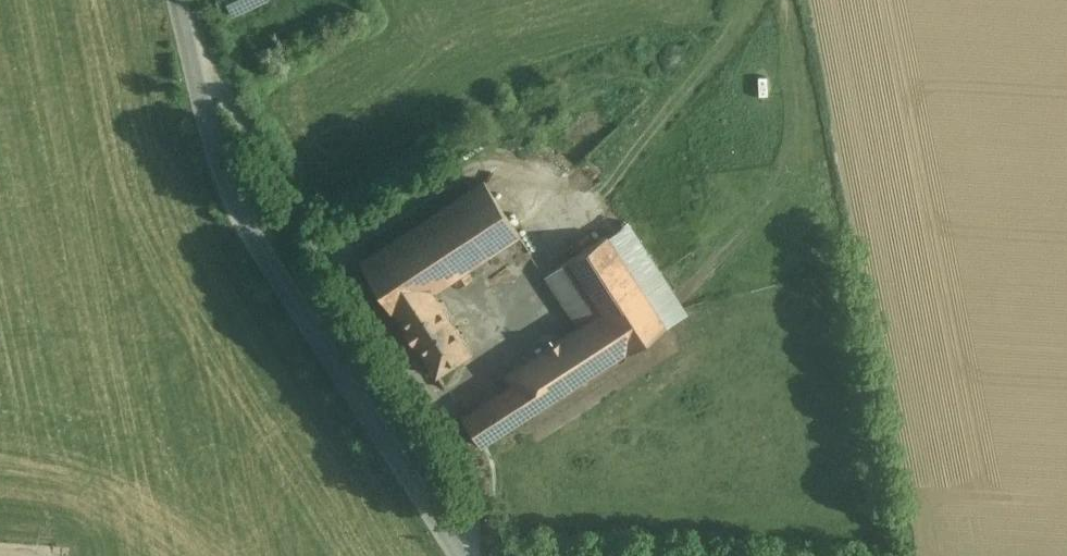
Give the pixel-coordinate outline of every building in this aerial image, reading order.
[(233,14),(262,0),(227,0),(233,14)] [(483,179),(360,260),(396,315),(434,290),(453,277),(466,269),(519,234),(483,179)] [(606,233),(567,259),(576,274),(589,294),(629,268),(606,233)] [(567,259),(547,272),(556,287),(576,274),(567,259)] [(666,325),(629,268),(589,294),(601,312),(626,349),(627,351),(666,325)] [(466,269),(453,277),(459,287),(472,278),(466,269)] [(589,294),(576,274),(556,287),(547,272),(544,274),(579,327),(601,312),(589,294)] [(441,301),(434,290),(398,314),(406,327),(404,329),(413,342),(415,341),(437,374),(473,350),(461,332),(464,330),(460,323),(457,325),(451,316),(453,314),(444,299),(441,301)] [(579,327),(507,374),(513,384),(531,411),(626,349),(601,312),(579,327)] [(513,384),(466,415),(464,412),(461,414),(481,445),(531,411),(513,384)]
